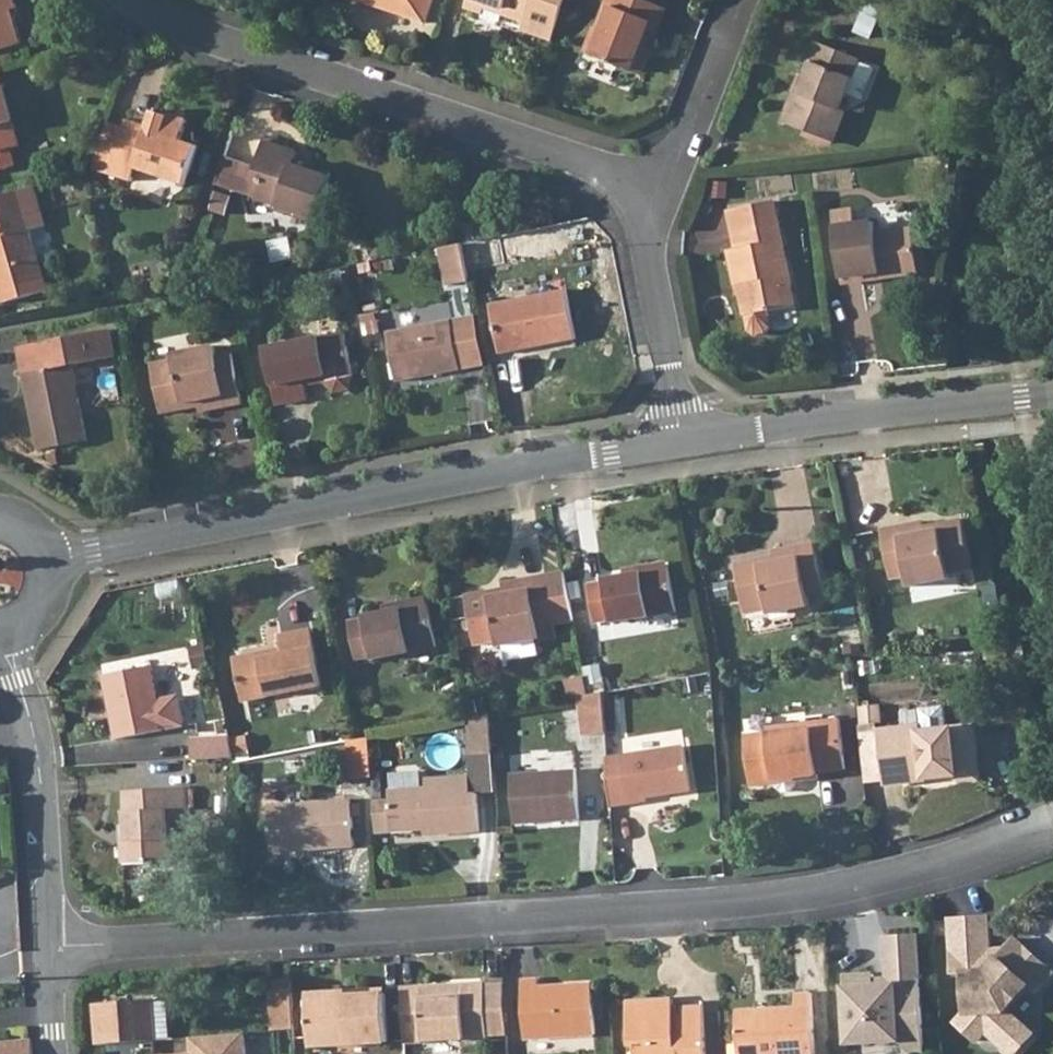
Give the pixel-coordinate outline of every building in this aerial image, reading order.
[(16,0),(0,0),(0,49),(23,42),(13,9),(18,8),(16,0)] [(427,23),(435,0),(358,0),(427,23)] [(466,7),(485,14),(486,8),(504,14),(526,22),(523,30),(554,40),(567,0),(469,0),(466,7)] [(663,7),(645,0),(609,0),(607,5),(613,7),(593,56),(636,73),(663,7)] [(593,27),(583,51),(593,56),(613,7),(607,5),(597,28),(593,27)] [(486,8),(485,14),(483,19),(496,23),(502,22),(504,14),(486,8)] [(878,18),(862,13),(855,32),(871,38),(878,18)] [(858,62),(859,59),(819,44),(806,77),(800,94),(795,92),(788,112),(810,120),(805,132),(834,143),(846,112),(840,109),(846,93),(863,99),(875,68),(858,62)] [(800,94),(806,77),(801,75),(795,92),(800,94)] [(22,145),(4,82),(0,83),(0,151),(13,147),(22,145)] [(170,113),(169,115),(154,110),(149,126),(128,119),(125,127),(112,166),(109,173),(131,181),(136,167),(187,185),(199,146),(182,140),(189,119),(170,113)] [(810,120),(788,112),(783,123),(805,132),(810,120)] [(109,122),(96,161),(112,166),(125,127),(109,122)] [(292,164),(296,152),(265,141),(251,181),(260,184),(255,198),(316,219),(329,180),(308,172),(309,170),(292,164)] [(18,165),(13,147),(0,151),(0,170),(18,165)] [(10,216),(0,219),(0,290),(4,303),(48,290),(31,230),(47,225),(36,187),(4,196),(10,216)] [(214,211),(230,215),(236,191),(220,187),(214,211)] [(0,197),(0,219),(10,216),(4,196),(0,197)] [(796,305),(775,202),(729,211),(737,248),(730,250),(738,286),(741,286),(750,332),(756,336),(768,334),(772,327),(769,311),(796,305)] [(856,225),(855,211),(834,213),(841,278),(880,273),(881,279),(919,275),(914,234),(914,231),(877,235),(876,223),(856,225)] [(479,240),(497,236),(494,217),(475,221),(479,240)] [(429,246),(448,243),(446,230),(426,233),(429,246)] [(925,275),(921,233),(914,234),(919,275),(925,275)] [(441,247),(448,285),(470,280),(462,243),(441,247)] [(482,266),(478,245),(467,247),(471,268),(482,266)] [(841,278),(842,283),(881,279),(880,273),(841,278)] [(501,354),(577,339),(567,290),(491,305),(501,354)] [(477,316),(453,320),(462,369),(486,365),(477,316)] [(398,381),(462,369),(453,320),(389,332),(398,381)] [(362,327),(364,337),(381,334),(379,323),(362,327)] [(111,330),(19,348),(40,450),(88,441),(73,365),(117,357),(111,330)] [(355,376),(347,332),(265,348),(277,404),(309,398),(305,379),(326,375),(327,381),(336,390),(351,387),(355,376)] [(234,354),(218,357),(216,346),(175,355),(176,360),(153,365),(163,414),(187,409),(186,404),(199,401),(201,412),(244,403),(234,354)] [(925,527),(924,522),(882,530),(890,579),(907,576),(909,587),(950,579),(949,574),(972,570),(963,520),(949,523),(938,525),(939,530),(926,532),(925,527)] [(814,543),(772,552),(773,557),(774,562),(761,565),(760,560),(735,565),(746,614),(769,610),(770,615),(810,606),(808,596),(824,592),(814,543)] [(774,562),(773,557),(760,560),(761,565),(774,562)] [(668,563),(624,570),(625,576),(669,569),(668,563)] [(611,620),(612,623),(634,619),(676,612),(669,569),(625,576),(605,579),(605,582),(589,585),(595,623),(611,620)] [(564,573),(546,576),(555,625),(574,622),(564,573)] [(540,640),(540,642),(557,639),(555,625),(546,576),(503,584),(504,589),(505,594),(492,597),(491,591),(466,596),(475,645),(498,641),(499,647),(540,640)] [(427,598),(383,606),(384,612),(428,604),(427,598)] [(372,657),(373,659),(437,647),(428,604),(384,612),(364,616),(365,619),(349,622),(356,660),(372,657)] [(234,658),(242,702),(272,696),(323,686),(311,629),(279,635),(282,649),(283,654),(262,658),(261,653),(234,658)] [(283,654),(282,649),(261,653),(262,658),(283,654)] [(152,666),(103,675),(116,740),(180,727),(184,722),(179,700),(174,696),(159,699),(152,666)] [(589,695),(585,677),(567,680),(571,698),(580,697),(589,695)] [(604,692),(589,695),(580,697),(584,734),(606,733),(604,692)] [(923,726),(922,726),(922,732),(948,729),(946,706),(921,708),(923,726)] [(491,713),(471,717),(468,717),(471,756),(493,755),(491,713)] [(819,773),(847,769),(841,720),(812,724),(812,729),(746,737),(752,786),(776,783),(776,780),(797,778),(798,780),(799,780),(819,778),(819,773)] [(922,726),(879,731),(885,785),(927,781),(926,773),(937,772),(938,777),(956,775),(957,779),(980,780),(975,726),(922,732),(922,726)] [(234,758),(230,736),(192,738),(193,760),(234,758)] [(348,740),(350,778),(372,777),(369,739),(353,740),(348,740)] [(608,758),(611,806),(647,801),(647,797),(692,790),(685,746),(608,758)] [(468,757),(469,775),(470,794),(477,793),(496,793),(493,755),(471,756),(468,757)] [(514,824),(580,820),(577,770),(510,775),(514,824)] [(389,790),(389,800),(373,801),(376,833),(424,830),(432,829),(432,835),(479,832),(477,793),(470,794),(469,775),(425,778),(426,787),(389,790)] [(798,786),(799,780),(798,780),(797,778),(776,780),(776,783),(777,788),(783,792),(789,793),(794,791),(798,786)] [(169,822),(188,821),(186,788),(125,791),(127,825),(128,840),(122,840),(124,863),(172,861),(169,822)] [(272,852),(355,847),(353,816),(352,805),(352,802),(269,807),(272,852)] [(361,816),(360,805),(352,805),(353,816),(361,816)] [(950,922),(953,977),(965,976),(967,1013),(956,1025),(977,1044),(985,1034),(1008,1053),(1017,1053),(1033,1037),(1006,1013),(1028,989),(1036,996),(1052,977),(1052,976),(1015,942),(1006,952),(998,960),(990,961),(989,953),(987,920),(950,922)] [(918,935),(886,936),(888,980),(889,985),(875,986),(874,980),(874,975),(844,976),(847,1044),(900,1041),(911,1052),(924,1051),(918,935)] [(1006,952),(989,953),(990,961),(998,960),(1006,952)] [(272,1031),(295,1029),(292,980),(273,981),(274,990),(270,990),(272,1031)] [(593,984),(539,987),(538,980),(522,981),(525,1038),(596,1034),(593,984)] [(505,983),(485,984),(489,1038),(509,1037),(505,983)] [(461,985),(461,988),(402,991),(405,1043),(489,1038),(485,984),(461,985)] [(349,995),(349,989),(309,992),(312,1046),(388,1041),(385,993),(349,995)] [(812,993),(795,994),(796,1008),(737,1010),(739,1053),(815,1053),(812,993)] [(636,1046),(636,1053),(707,1053),(704,1006),(682,1007),(683,1023),(675,1023),(674,1008),(673,998),(628,1001),(630,1046),(636,1046)] [(152,1001),(152,1000),(94,1004),(97,1045),(155,1040),(152,1001)] [(171,1039),(168,1000),(152,1001),(155,1040),(171,1039)] [(683,1023),(682,1007),(674,1008),(675,1023),(683,1023)] [(244,1033),(191,1037),(192,1053),(246,1053),(244,1033)] [(32,1040),(29,1040),(12,1042),(0,1043),(0,1053),(33,1053),(32,1040)]
